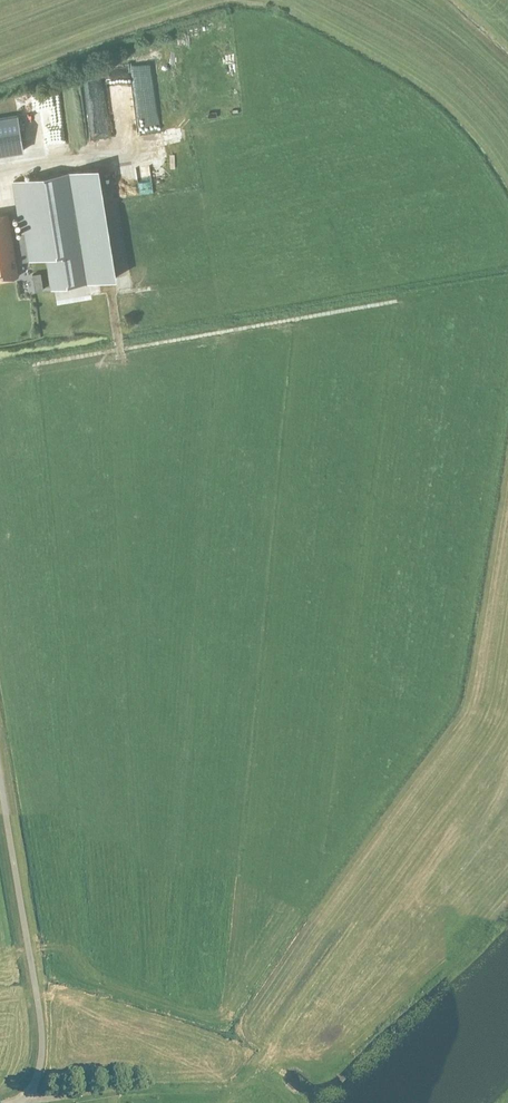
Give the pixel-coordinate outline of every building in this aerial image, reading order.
[(155,106),(154,70),(156,70),(155,48),(137,49),(139,96),(141,95),(142,107),(155,106)] [(172,124),(180,124),(180,114),(173,113),(172,124)] [(17,115),(0,118),(0,154),(22,150),(17,115)] [(21,234),(11,235),(15,262),(31,260),(46,257),(51,289),(116,279),(98,168),(73,172),(12,182),(21,234)] [(18,276),(15,262),(11,235),(7,213),(0,214),(0,279),(18,276)]
